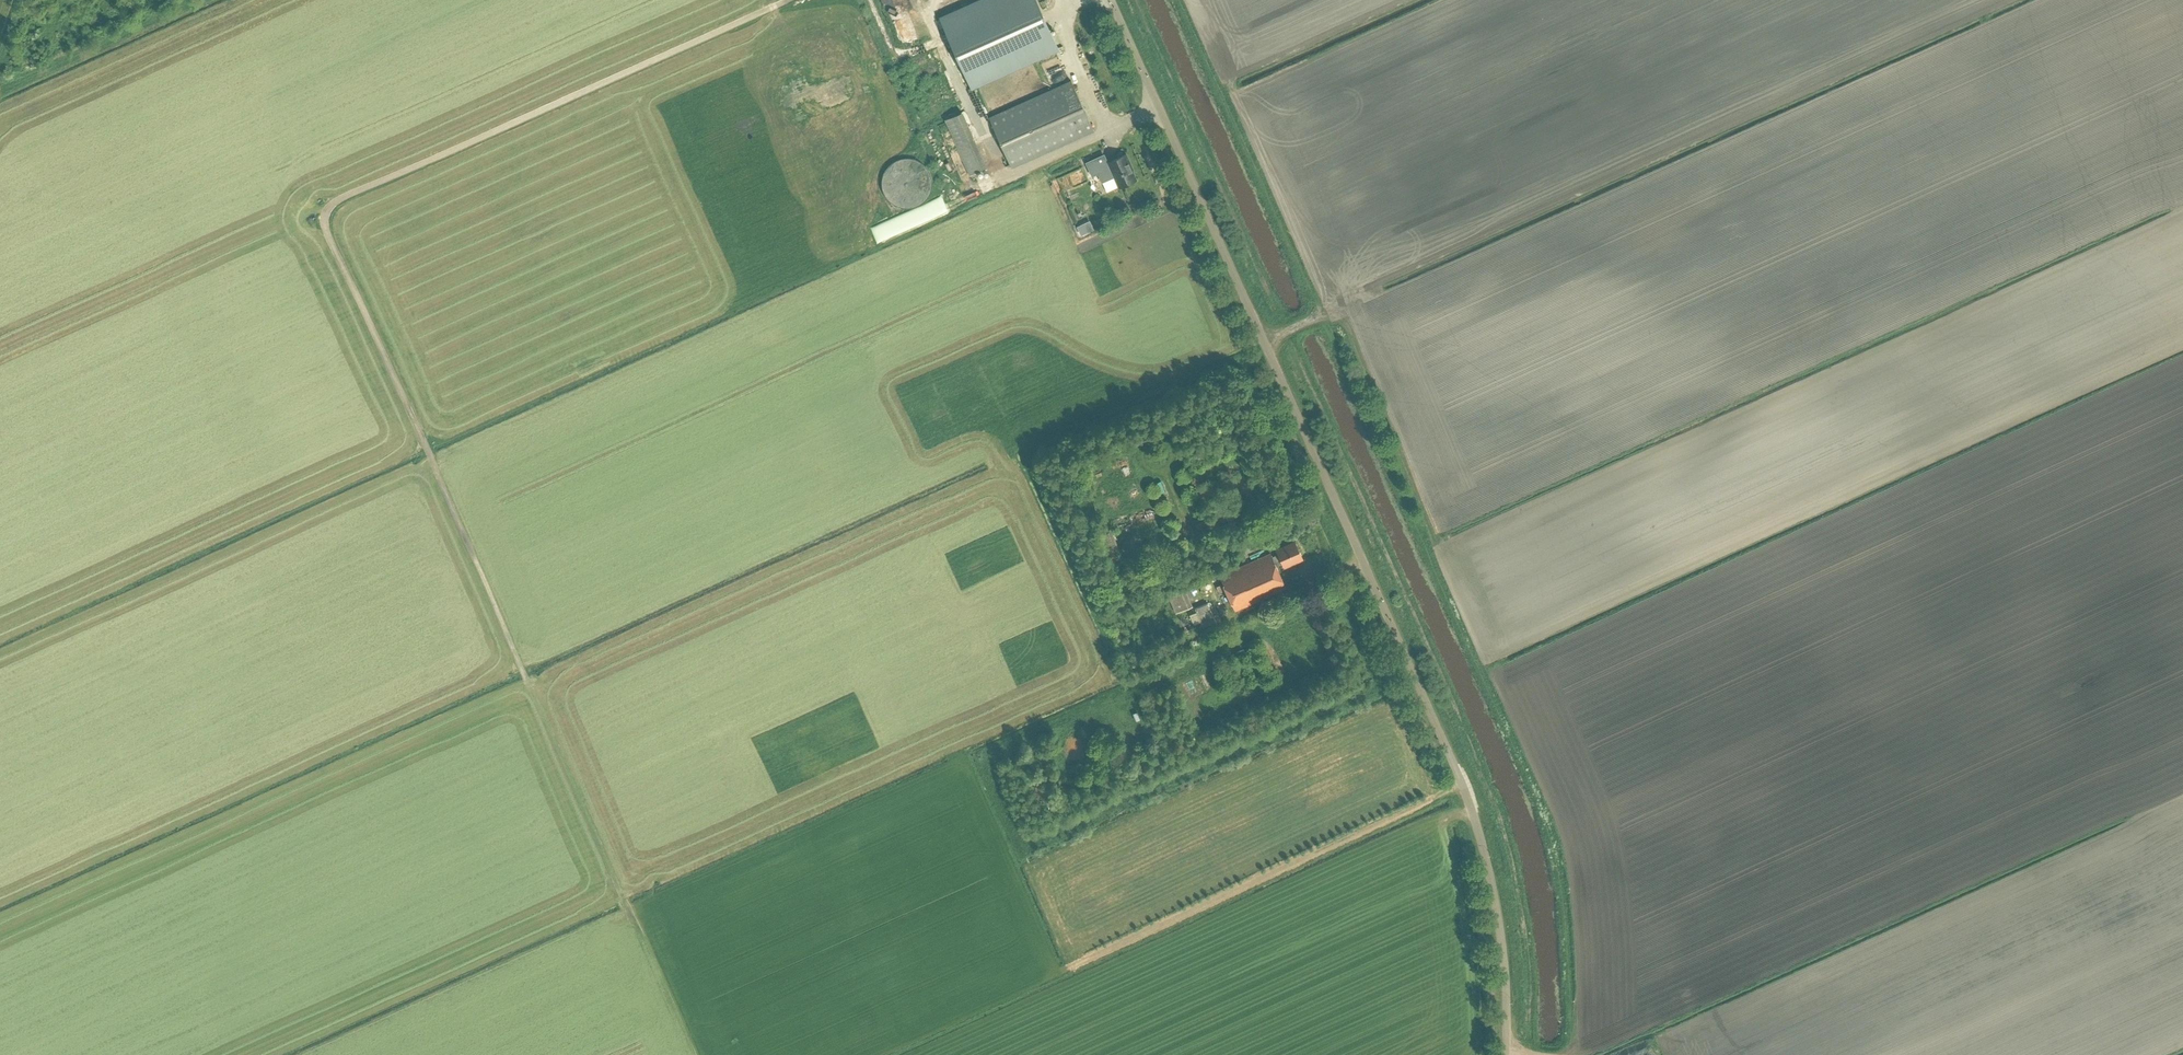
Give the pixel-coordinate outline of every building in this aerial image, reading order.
[(972,86),(1057,48),(1035,0),(983,0),(942,18),(972,86)] [(900,8),(891,11),(900,36),(909,32),(900,8)] [(1094,130),(1071,81),(989,118),(1012,167),(1094,130)] [(946,119),(970,175),(986,168),(962,112),(946,119)] [(1114,176),(1119,187),(1136,179),(1132,169),(1133,169),(1126,153),(1112,160),(1112,162),(1097,168),(1093,160),(1086,162),(1092,175),(1098,173),(1102,182),(1114,176)] [(933,183),(932,175),(929,168),(923,163),(917,158),(909,156),(902,157),(894,159),(888,164),(884,170),(881,177),(881,185),(883,193),(887,199),(893,204),(900,207),(908,208),(915,207),(922,203),(928,197),(931,191),(933,183)] [(906,229),(928,221),(925,215),(904,223),(906,229)] [(1295,514),(1293,509),(1286,513),(1288,518),(1295,514)] [(1219,576),(1234,610),(1285,588),(1275,566),(1282,563),(1283,567),(1302,559),(1294,541),(1276,549),(1278,554),(1271,557),(1269,554),(1219,576)] [(1166,591),(1174,612),(1191,605),(1183,584),(1166,591)] [(1201,628),(1213,624),(1207,609),(1195,613),(1201,628)] [(1196,618),(1189,621),(1192,630),(1199,627),(1196,618)]
